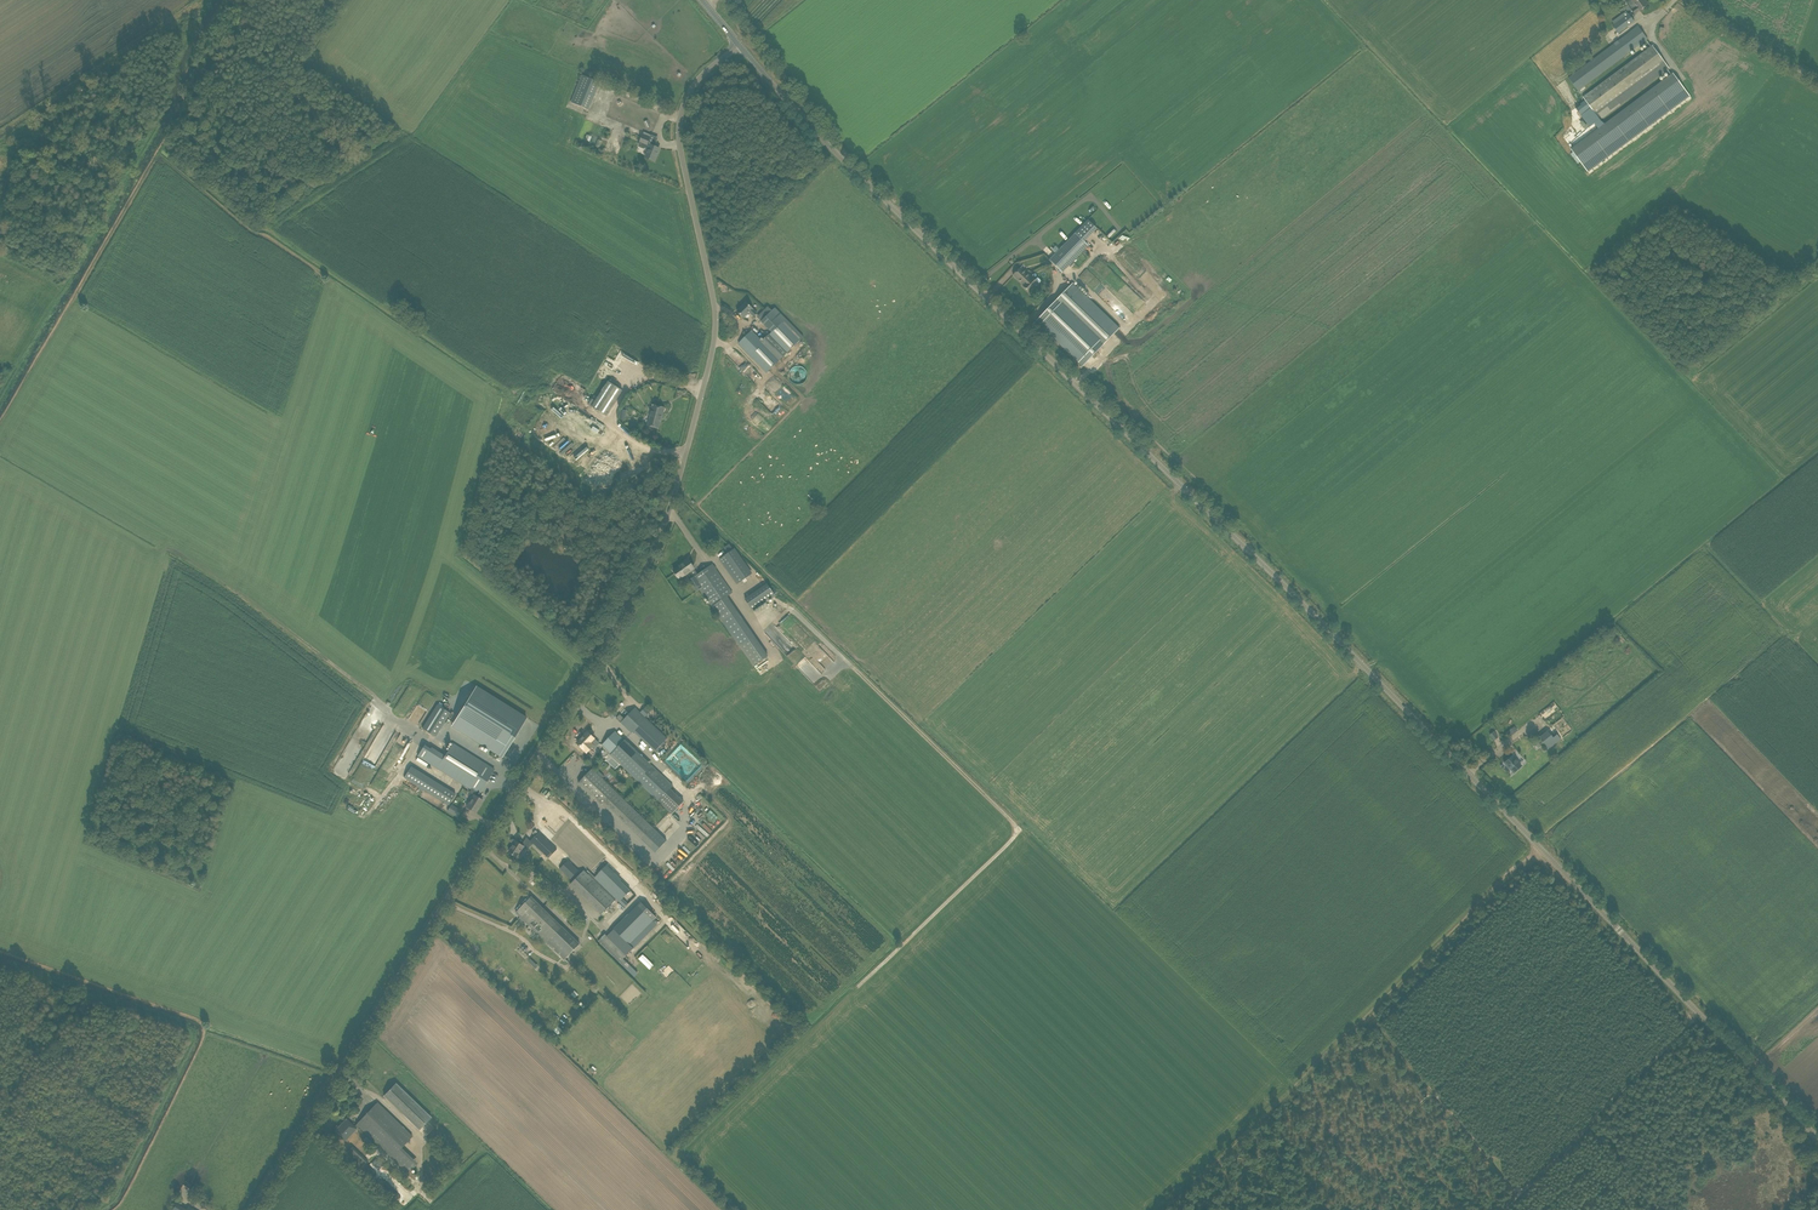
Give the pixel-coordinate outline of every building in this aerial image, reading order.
[(1640,11),(1648,4),(1645,0),(1644,1),(1643,0),(1631,0),(1627,3),(1632,10),(1635,14),(1640,11)] [(1619,33),(1635,21),(1629,14),(1613,26),(1619,33)] [(1578,91),(1634,49),(1636,52),(1644,46),(1642,43),(1648,39),(1638,26),(1569,78),(1578,91)] [(1670,69),(1665,62),(1653,46),(1583,97),(1586,100),(1576,108),(1581,115),(1591,108),(1596,114),(1600,120),(1670,69)] [(1673,73),(1571,149),(1583,165),(1685,89),(1673,73)] [(589,110),(600,83),(582,75),(571,102),(589,110)] [(639,142),(640,142),(638,145),(639,147),(644,149),(645,148),(646,148),(651,138),(642,134),(639,142)] [(651,145),(646,158),(655,161),(658,154),(657,154),(659,150),(659,149),(651,145)] [(1062,273),(1088,246),(1075,233),(1059,249),(1055,253),(1049,260),(1062,273)] [(1018,280),(1026,273),(1020,268),(1013,275),(1018,280)] [(1031,278),(1026,273),(1018,280),(1023,285),(1023,286),(1029,293),(1039,284),(1032,277),(1031,278)] [(1037,321),(1083,365),(1119,328),(1073,283),(1037,321)] [(737,311),(744,318),(749,313),(754,317),(757,314),(753,310),(746,302),(737,311)] [(752,330),(738,343),(743,348),(766,372),(780,360),(785,354),(803,337),(786,319),(775,308),(772,311),(770,309),(768,306),(766,308),(760,313),(765,318),(761,321),(772,333),(768,336),(762,341),(757,336),(753,332),(752,330)] [(543,361),(598,398),(592,407),(606,416),(623,390),(608,381),(610,379),(605,376),(575,356),(580,348),(609,368),(614,372),(626,353),(621,350),(592,330),(571,317),(559,336),(577,348),(573,354),(555,342),(543,361)] [(662,419),(665,408),(652,404),(650,411),(651,411),(647,426),(658,429),(661,419),(662,419)] [(543,411),(533,427),(543,433),(540,438),(583,466),(596,445),(543,411)] [(719,559),(737,584),(753,573),(735,548),(719,559)] [(689,571),(694,577),(689,581),(696,592),(700,589),(712,607),(727,597),(732,593),(712,565),(697,575),(693,569),(694,568),(687,559),(681,563),(682,564),(674,570),(679,578),(689,571)] [(767,585),(745,600),(752,611),(774,596),(767,585)] [(755,636),(727,597),(712,607),(754,666),(769,656),(755,636)] [(475,686),(451,725),(492,751),(489,755),(495,759),(498,754),(502,757),(526,718),(475,686)] [(436,737),(450,713),(437,705),(422,728),(436,737)] [(620,714),(616,718),(621,723),(625,727),(631,733),(634,730),(635,729),(645,718),(640,712),(639,712),(635,708),(625,719),(620,714)] [(1548,750),(1572,731),(1560,716),(1555,720),(1557,722),(1538,737),(1548,750)] [(635,729),(634,730),(655,751),(664,742),(667,739),(645,718),(635,729)] [(588,745),(594,739),(587,732),(577,743),(587,752),(592,748),(588,745)] [(1494,740),(1498,737),(1494,732),(1490,735),(1494,740)] [(609,738),(603,744),(612,753),(623,741),(619,737),(613,742),(609,738)] [(479,794),(494,769),(452,744),(444,757),(424,745),(417,756),(437,768),(473,790),(471,793),(474,795),(466,807),(475,813),(483,801),(476,797),(478,794),(479,794)] [(1513,754),(1510,757),(1504,763),(1514,773),(1521,766),(1517,761),(1518,760),(1514,757),(1515,756),(1513,754)] [(691,780),(704,766),(702,765),(699,768),(697,765),(687,776),(691,780)] [(411,766),(404,778),(448,805),(456,794),(445,787),(411,766)] [(673,786),(652,766),(637,781),(672,814),(684,801),(671,789),(673,786)] [(592,769),(579,783),(600,804),(602,802),(655,853),(667,841),(649,824),(597,774),(592,769)] [(375,776),(370,786),(375,788),(380,778),(375,776)] [(450,806),(447,811),(457,817),(460,812),(450,806)] [(702,821),(700,824),(709,831),(712,828),(702,821)] [(701,842),(704,838),(695,831),(692,835),(701,842)] [(539,832),(530,841),(548,858),(557,849),(539,832)] [(514,855),(521,859),(526,852),(522,849),(524,846),(522,845),(520,844),(515,840),(513,843),(514,844),(509,852),(514,855)] [(630,890),(613,874),(602,885),(589,873),(588,874),(584,870),(581,873),(568,860),(560,869),(573,881),(570,884),(601,914),(616,899),(625,907),(628,904),(622,899),(630,890)] [(531,897),(516,912),(564,960),(580,944),(531,897)] [(605,934),(598,941),(600,943),(619,962),(633,948),(634,948),(657,925),(653,921),(657,917),(641,902),(607,936),(605,934)] [(487,956),(482,961),(487,965),(492,960),(487,956)] [(531,958),(528,961),(536,968),(539,966),(531,958)] [(649,958),(637,968),(641,973),(653,963),(649,958)] [(535,973),(531,977),(535,982),(539,978),(535,973)] [(645,1064),(647,1066),(654,1059),(651,1057),(645,1064)] [(384,1095),(419,1130),(432,1117),(396,1083),(384,1095)] [(345,1141),(358,1127),(408,1174),(418,1163),(401,1147),(412,1135),(377,1102),(354,1127),(346,1119),(335,1131),(345,1141)] [(376,1147),(366,1137),(364,1140),(374,1149),(376,1147)] [(348,1153),(362,1166),(367,1161),(353,1147),(348,1153)]
